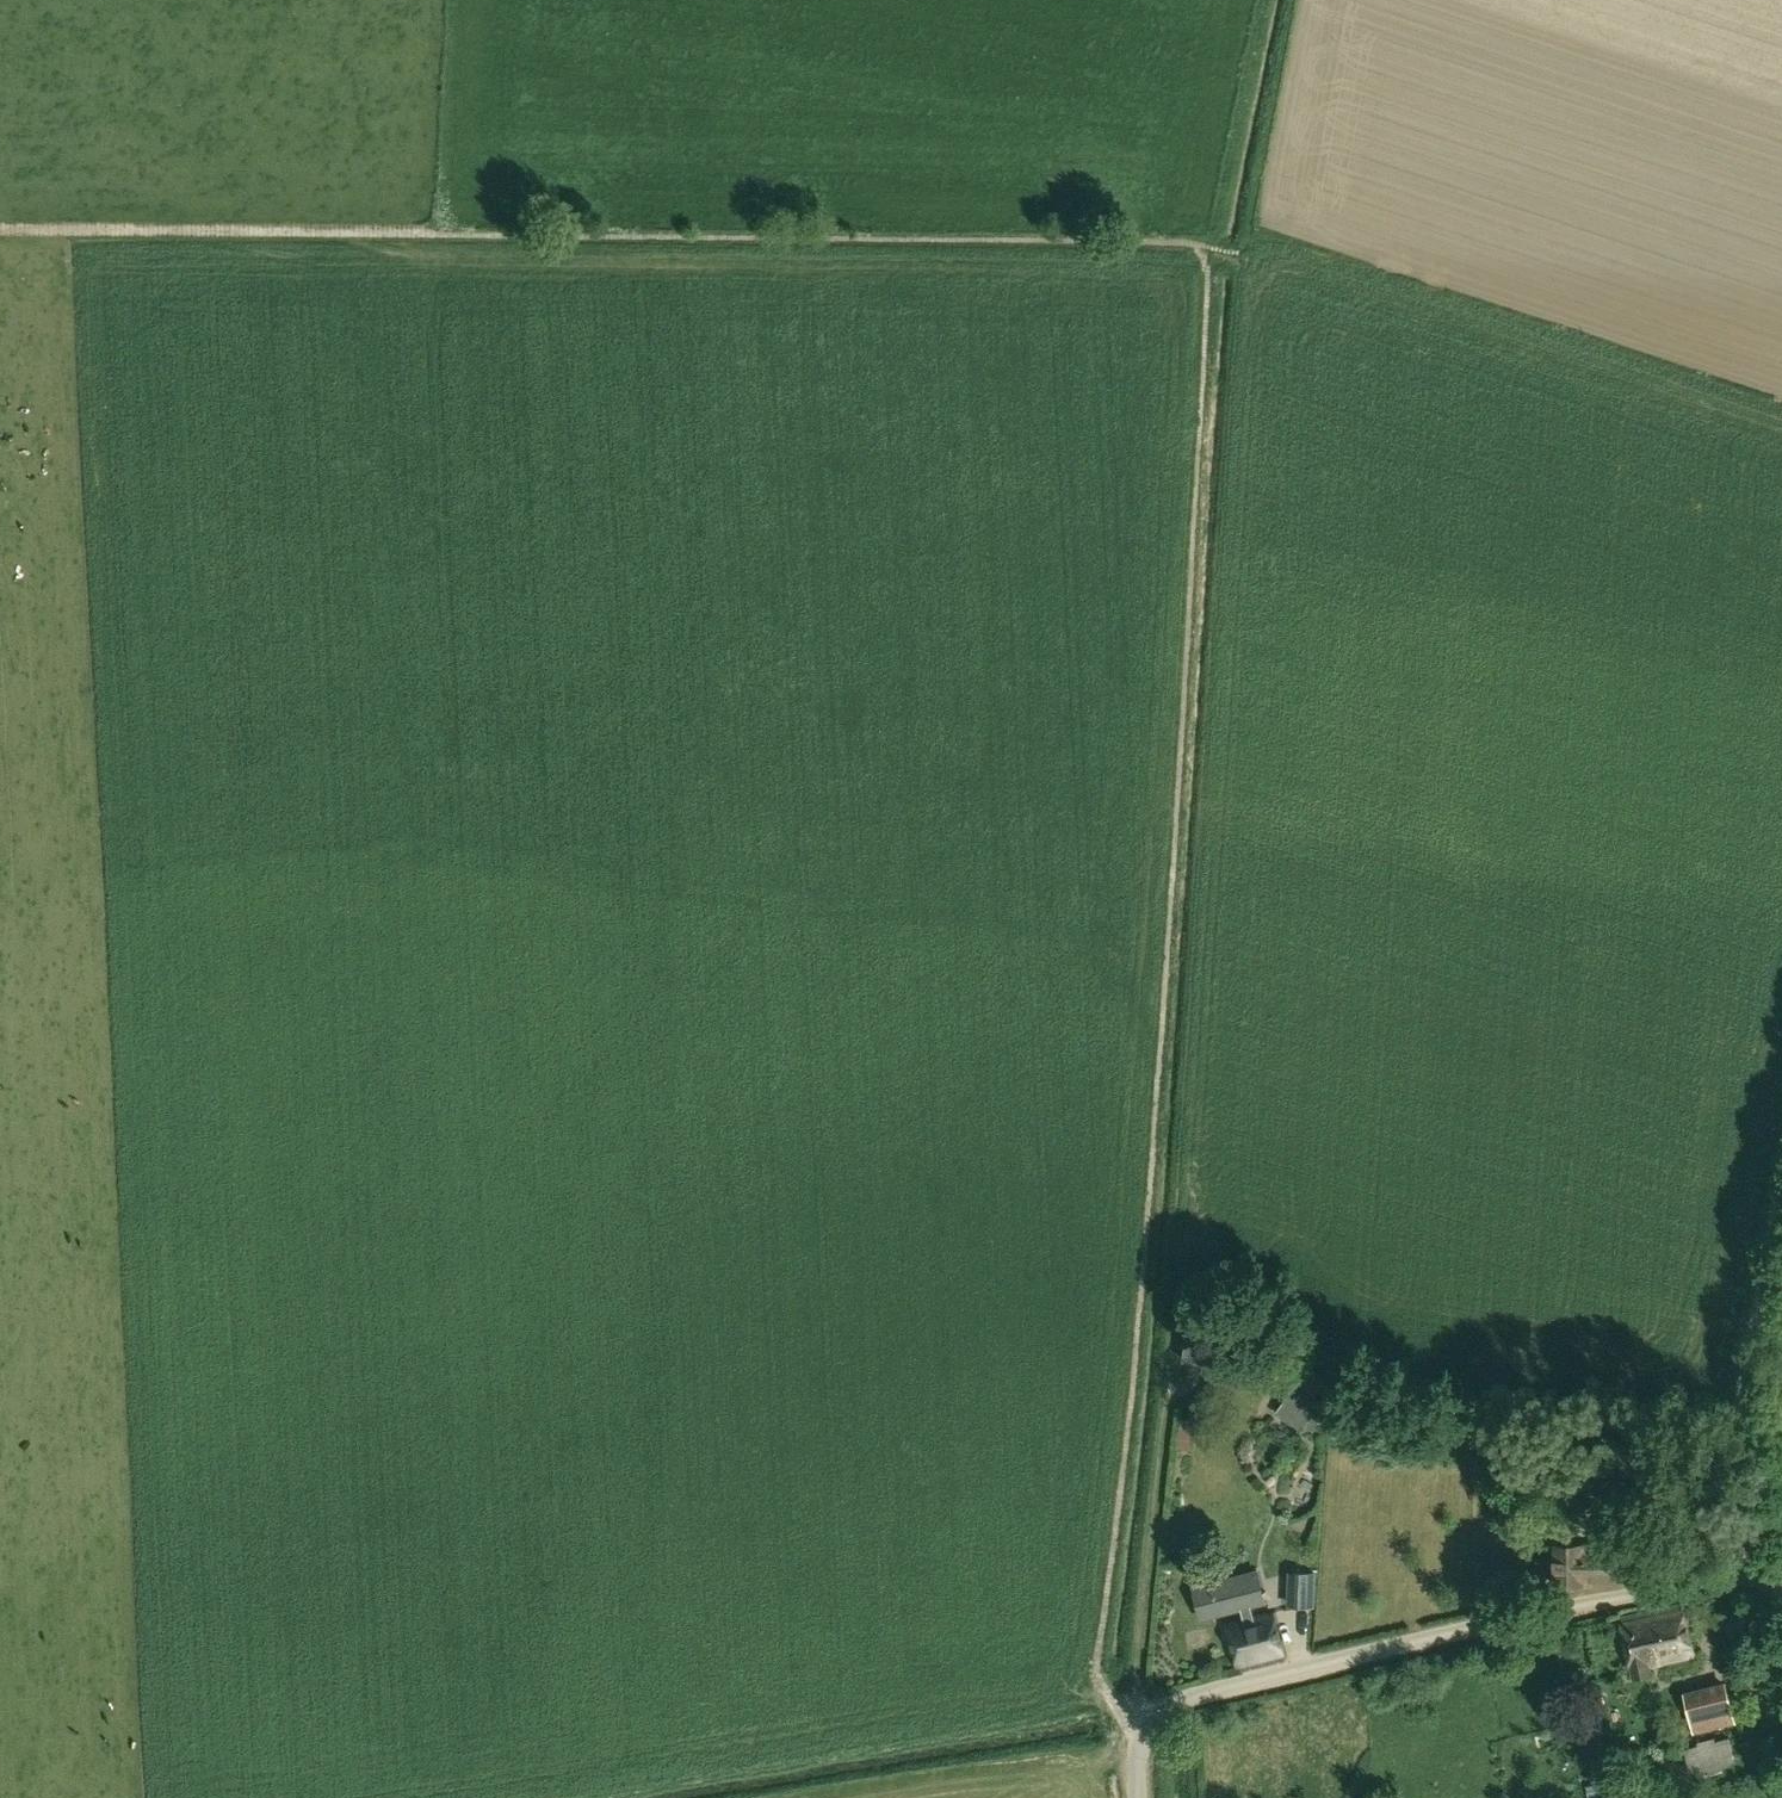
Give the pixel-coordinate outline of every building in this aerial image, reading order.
[(1298,1386),(1278,1412),(1303,1430),(1323,1404),(1314,1397),(1327,1379),(1304,1363),(1292,1382),(1298,1386)] [(1625,1584),(1626,1543),(1583,1543),(1583,1542),(1556,1542),(1555,1584),(1582,1584),(1582,1583),(1625,1584)] [(1317,1571),(1295,1571),(1293,1604),(1314,1607),(1317,1571)] [(1248,1584),(1229,1588),(1233,1607),(1239,1605),(1243,1619),(1228,1623),(1238,1665),(1284,1654),(1275,1612),(1255,1617),(1248,1584)] [(1684,1602),(1620,1616),(1633,1678),(1652,1674),(1650,1666),(1696,1656),(1684,1602)] [(1685,1691),(1694,1732),(1734,1723),(1726,1682),(1685,1691)] [(1602,1687),(1585,1692),(1588,1706),(1605,1701),(1602,1687)] [(1698,1746),(1686,1749),(1690,1770),(1704,1771),(1703,1767),(1721,1763),(1722,1767),(1734,1760),(1729,1739),(1715,1742),(1714,1737),(1697,1742),(1698,1746)]
